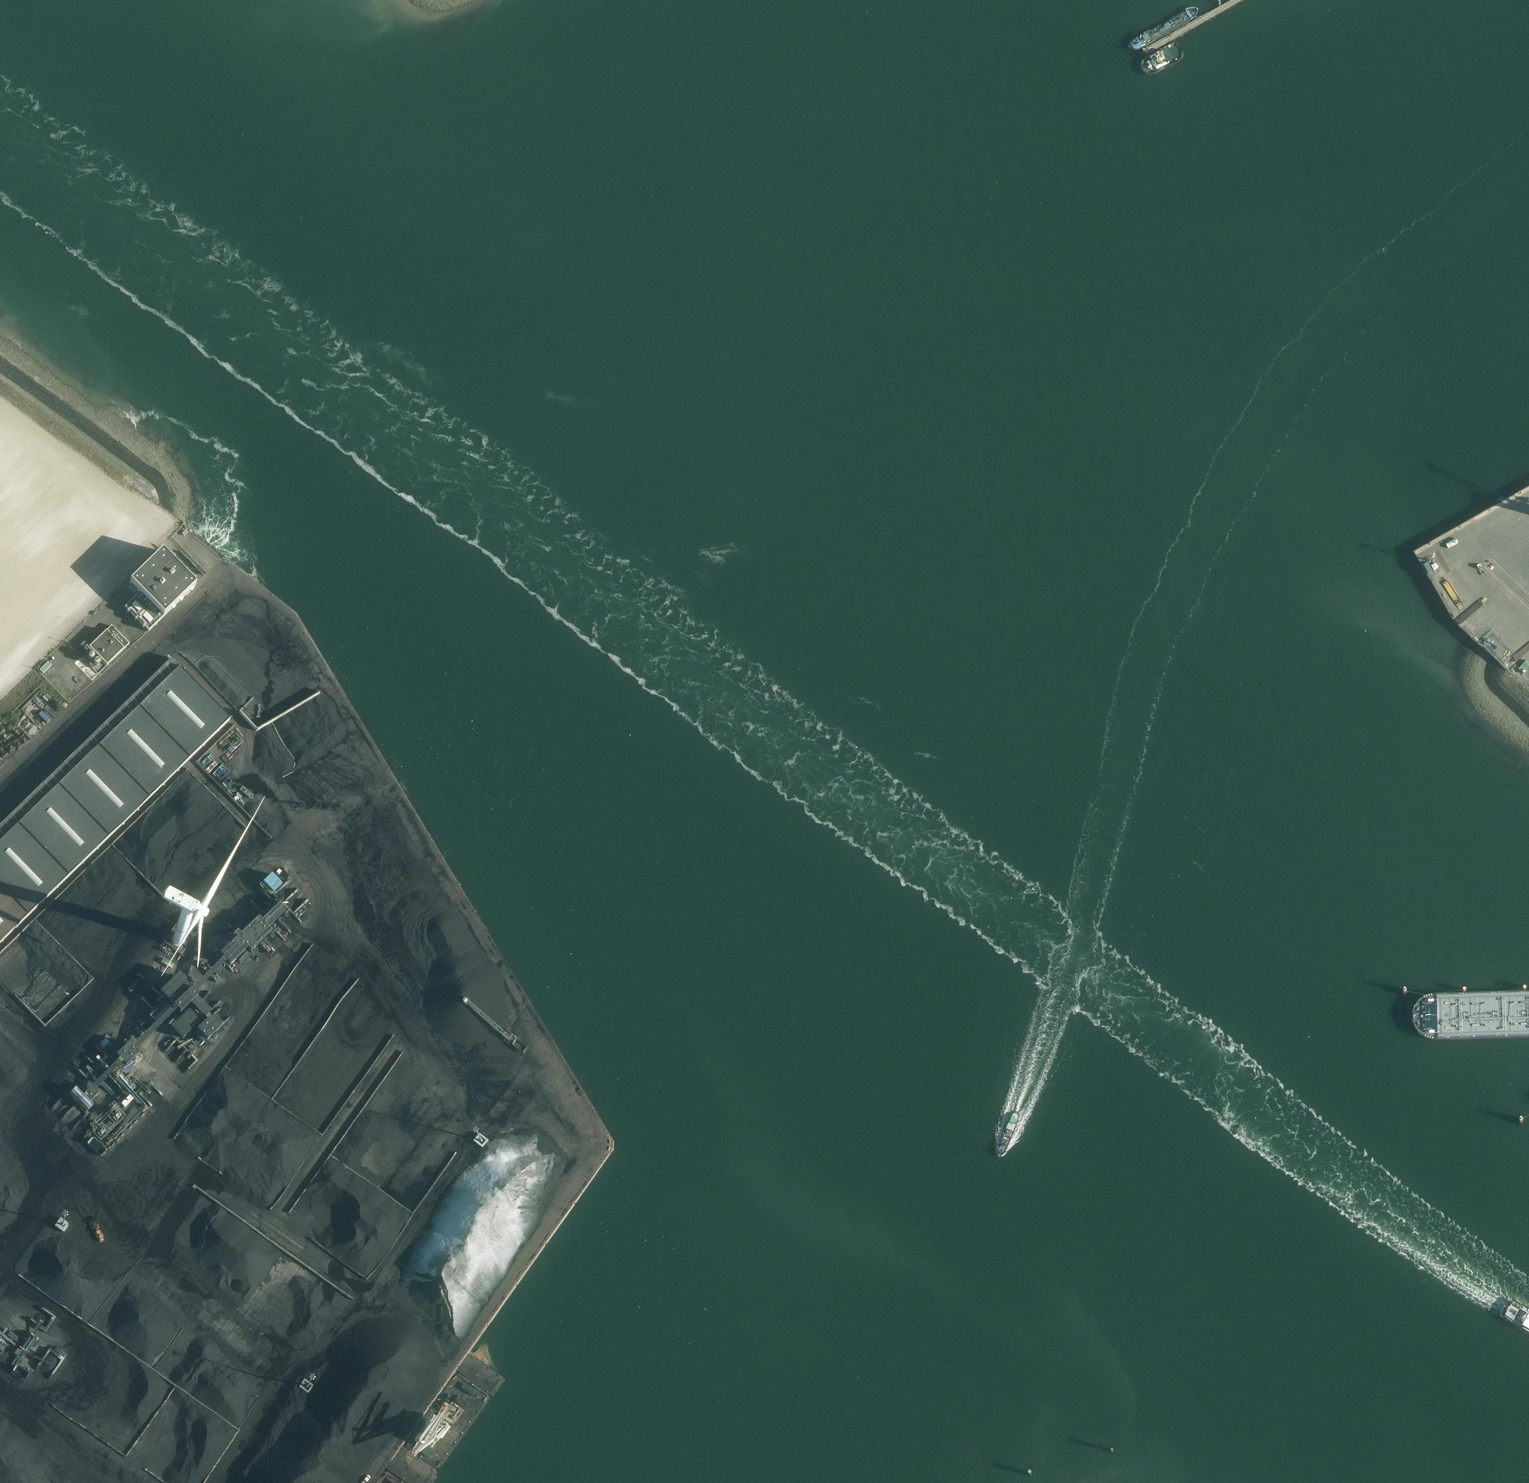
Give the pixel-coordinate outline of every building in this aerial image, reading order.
[(148,631),(195,586),(162,551),(129,583),(139,593),(125,607),(148,631)] [(241,592),(248,596),(251,590),(244,587),(241,592)] [(129,644),(111,626),(89,648),(106,666),(129,644)] [(229,720),(179,669),(0,843),(0,943),(229,720)] [(42,724),(59,701),(45,691),(37,702),(27,695),(21,704),(28,709),(18,722),(25,727),(33,717),(42,724)] [(277,871),(283,864),(278,860),(272,867),(277,871)] [(262,893),(246,898),(249,909),(265,904),(262,893)] [(173,938),(172,939),(172,941),(173,942),(174,943),(175,944),(176,945),(178,945),(179,945),(181,945),(182,944),(183,943),(184,942),(184,940),(184,939),(184,937),(183,936),(182,935),(181,934),(179,933),(178,933),(177,934),(175,934),(174,935),(173,936),(173,938)] [(212,1007),(209,1010),(200,1002),(191,1012),(212,1031),(224,1018),(212,1007)] [(129,1023),(135,1029),(139,1024),(134,1018),(129,1023)] [(116,1042),(110,1051),(126,1064),(129,1060),(131,1061),(135,1057),(116,1042)]
